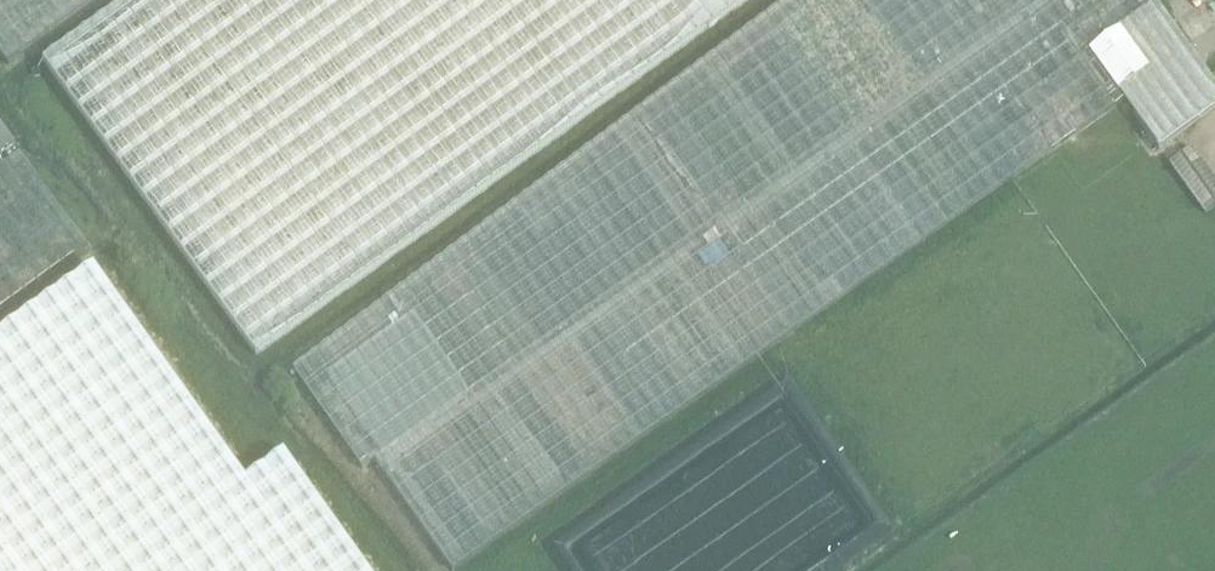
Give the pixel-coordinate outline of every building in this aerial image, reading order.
[(375,463),(451,570),(457,570),(1124,103),(1073,31),(1116,0),(791,0),(294,372),(363,471),(375,463)] [(1152,153),(1158,148),(1161,152),(1214,112),(1214,88),(1153,0),(1116,0),(1073,31),(1124,103),(1147,135),(1142,139),(1152,153)] [(15,146),(0,125),(0,157),(15,146)] [(1193,149),(1170,166),(1205,214),(1214,207),(1214,179),(1193,149)] [(87,245),(19,152),(0,167),(0,308),(87,245)] [(285,454),(247,481),(95,267),(0,335),(0,570),(368,570),(285,454)]
